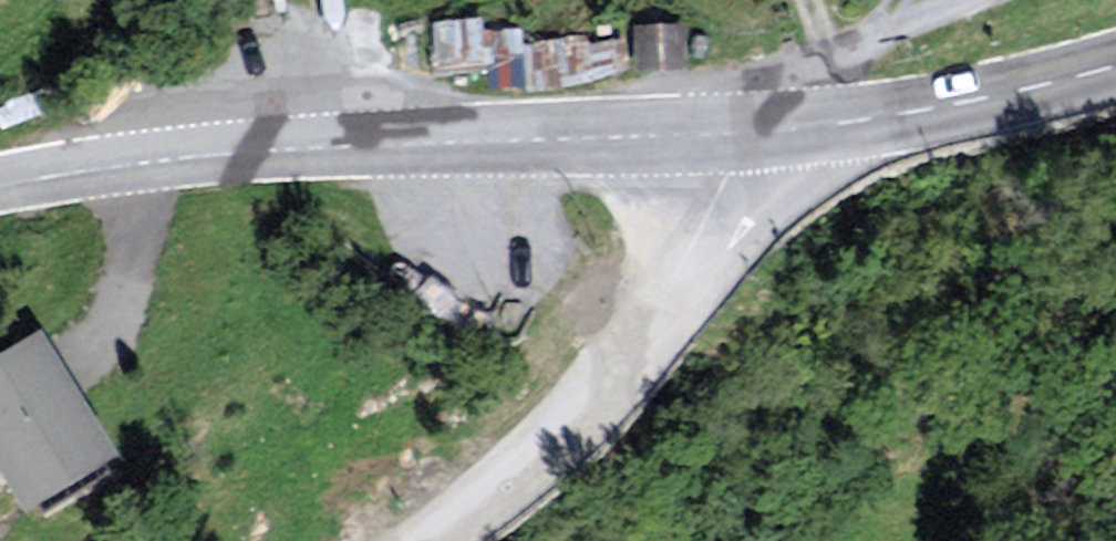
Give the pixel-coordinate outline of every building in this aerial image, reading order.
[(682,24),(627,29),(631,75),(686,70),(682,24)] [(0,355),(0,470),(26,513),(125,453),(48,326),(0,355)]
